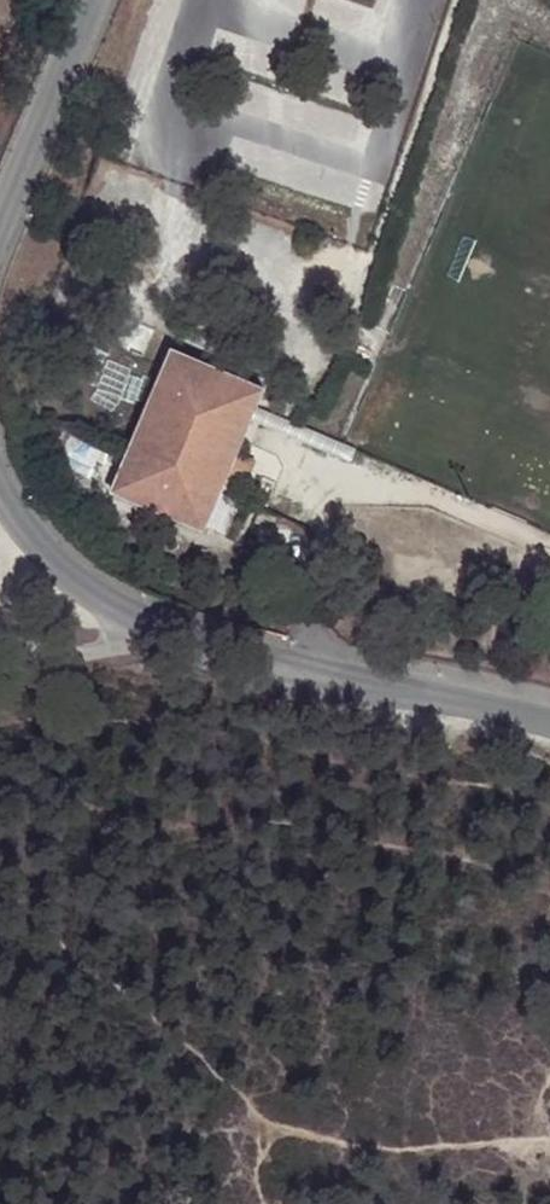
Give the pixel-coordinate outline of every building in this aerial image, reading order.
[(259,411),(265,397),(272,380),(179,342),(137,445),(144,449),(138,463),(131,460),(123,478),(148,488),(145,497),(155,501),(162,487),(175,492),(169,507),(212,525),(223,499),(211,493),(217,478),(230,483),(248,490),(260,464),(255,446),(246,442),(259,411)] [(137,445),(131,460),(138,463),(144,449),(137,445)] [(120,487),(145,497),(148,488),(123,478),(120,487)] [(223,499),(230,483),(217,478),(211,493),(223,499)] [(155,501),(169,507),(175,492),(162,487),(155,501)] [(546,579),(535,604),(549,611),(549,581),(546,579)]
